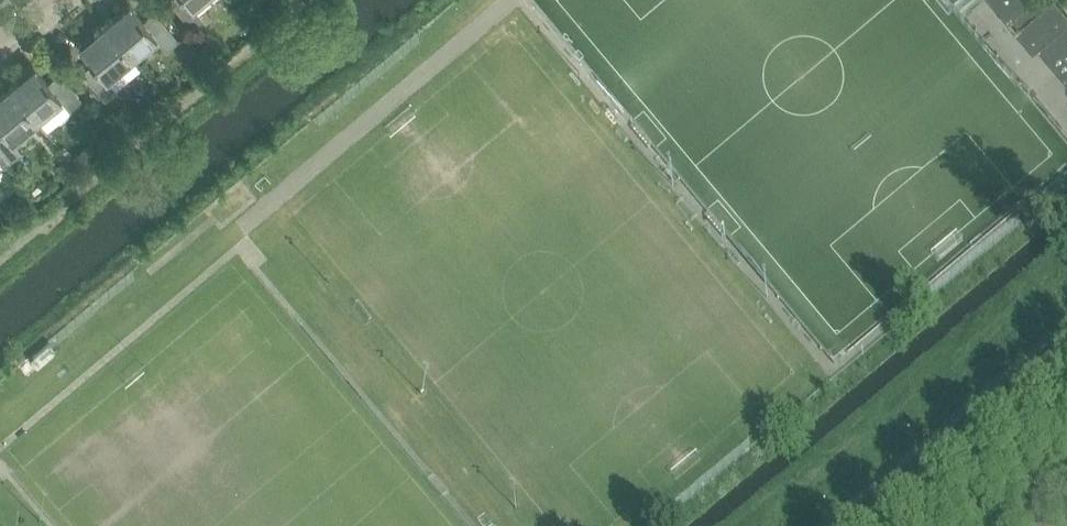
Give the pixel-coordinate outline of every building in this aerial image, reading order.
[(200,0),(169,0),(191,26),(201,16),(192,6),(200,0)] [(1053,0),(993,0),(1008,18),(1006,20),(1007,21),(1012,17),(1020,26),(1015,30),(1016,31),(1018,29),(1034,49),(1032,50),(1033,51),(1037,47),(1066,83),(1066,17),(1066,15),(1053,0)] [(176,38),(154,11),(143,20),(129,3),(104,25),(131,57),(155,37),(164,48),(176,38)] [(106,77),(131,57),(104,25),(78,46),(92,62),(82,71),(104,97),(115,88),(106,77)] [(81,100),(59,73),(48,82),(34,65),(9,87),(37,119),(47,129),(81,101),(81,100)] [(37,119),(9,87),(0,94),(0,149),(9,160),(21,150),(12,140),(37,119)] [(112,127),(104,117),(93,126),(101,136),(112,127)] [(62,176),(74,167),(67,158),(55,167),(62,176)] [(32,182),(26,173),(16,181),(23,189),(32,182)]
